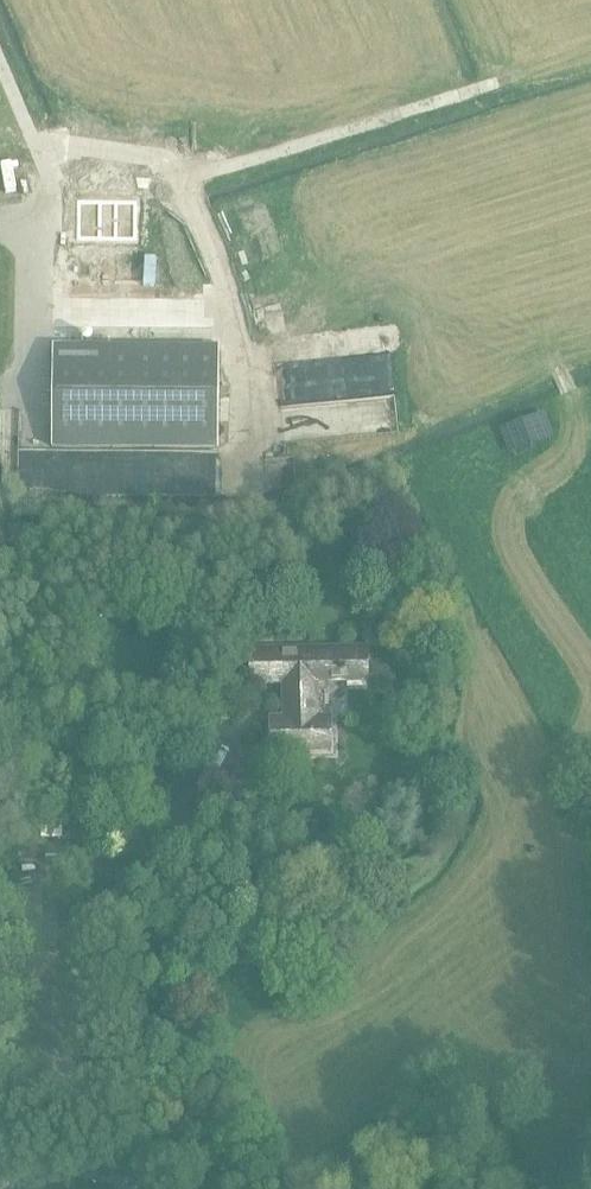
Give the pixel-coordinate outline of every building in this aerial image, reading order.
[(82,197),(81,235),(139,237),(140,198),(82,197)] [(218,450),(220,354),(53,351),(52,447),(218,450)] [(316,683),(369,682),(368,648),(251,649),(251,683),(283,683),(284,719),(272,719),(272,752),(333,751),(332,717),(317,717),(316,683)] [(222,800),(219,818),(234,821),(237,803),(222,800)]
